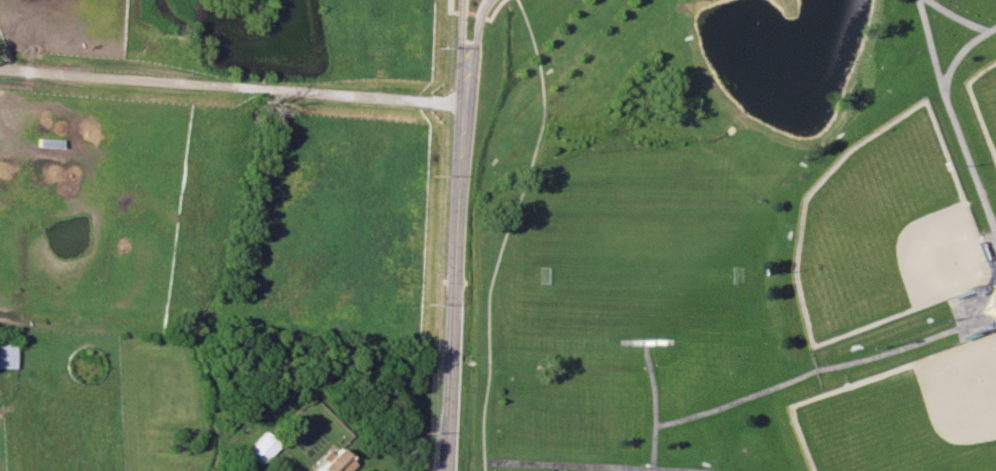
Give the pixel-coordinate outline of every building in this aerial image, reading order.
[(245,450),(260,464),(278,445),(263,431),(245,450)] [(315,469),(318,470),(346,470),(353,463),(335,447),(329,454),(325,450),(317,458),(322,462),(315,469)]
